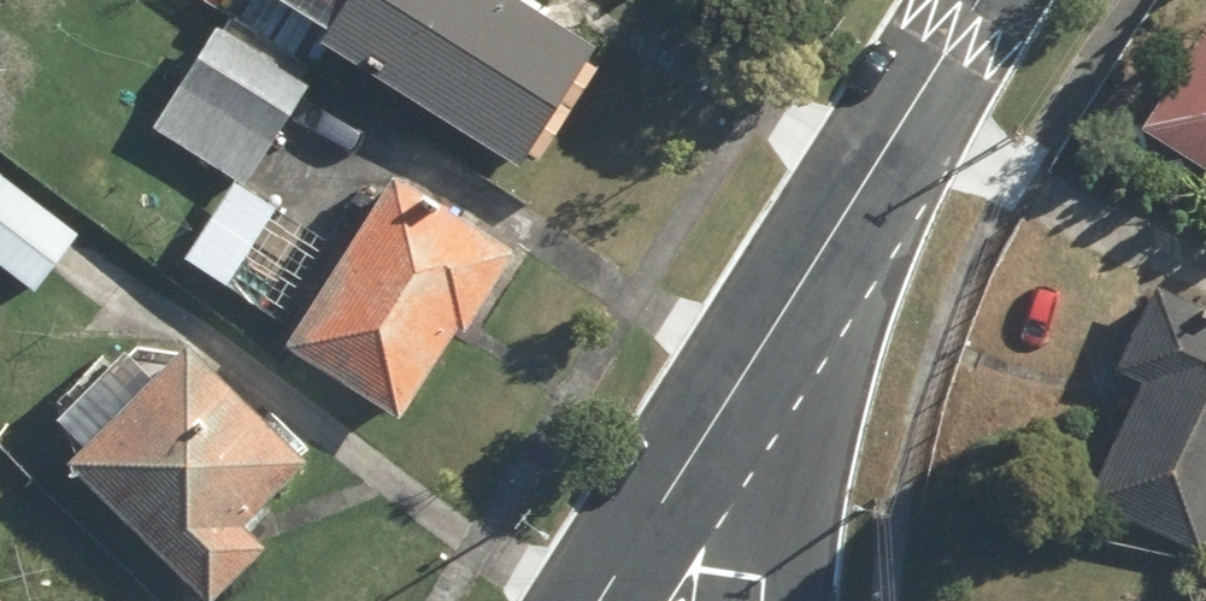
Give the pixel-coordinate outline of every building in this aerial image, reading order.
[(531,0),(342,0),(320,35),(521,167),(600,45),(531,0)] [(312,85),(221,25),(157,122),(248,182),(312,85)] [(1141,135),(1205,174),(1205,28),(1141,135)] [(0,169),(0,260),(36,287),(80,230),(0,169)] [(521,248),(394,170),(289,343),(404,413),(462,318),(474,325),(521,248)] [(238,179),(186,253),(291,327),(324,279),(303,264),(321,238),(238,179)] [(1158,280),(1125,352),(1151,364),(1092,491),(1203,541),(1205,535),(1205,302),(1158,280)] [(89,436),(72,452),(214,597),(270,544),(247,520),(314,456),(196,335),(116,414),(97,394),(72,418),(89,436)] [(0,585),(0,600),(12,600),(0,585)]
